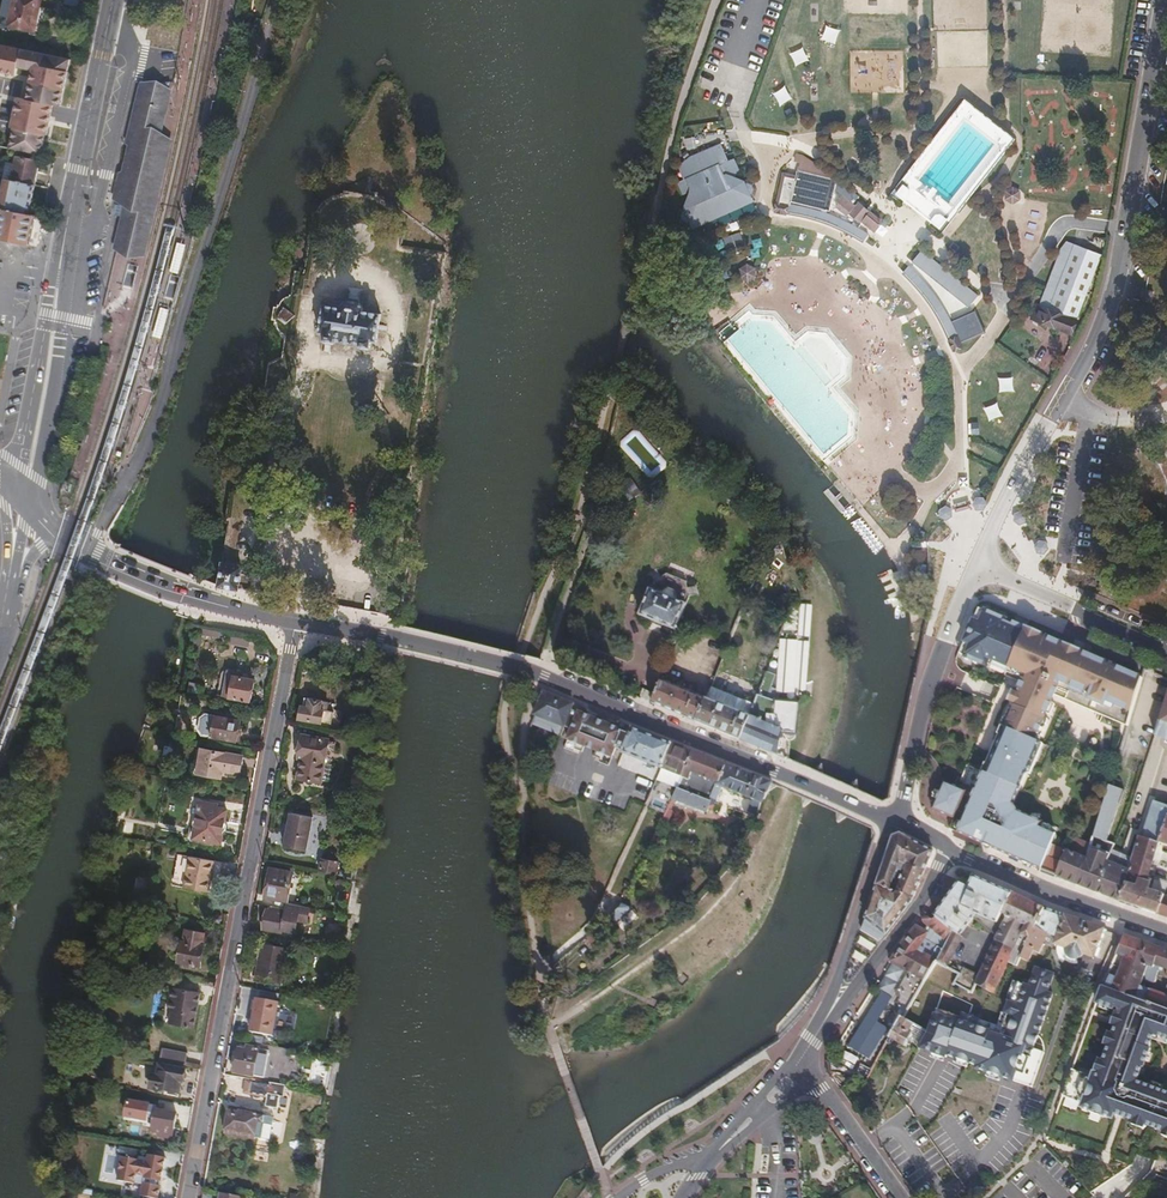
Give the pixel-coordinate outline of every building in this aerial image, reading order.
[(41,0),(14,0),(13,3),(9,20),(7,27),(34,32),(41,0)] [(13,3),(3,1),(0,14),(0,18),(9,20),(13,3)] [(0,46),(0,72),(22,76),(27,51),(0,46)] [(77,61),(27,51),(22,76),(37,79),(32,100),(62,106),(68,108),(77,61)] [(165,133),(176,82),(173,82),(143,83),(126,149),(120,172),(119,176),(113,200),(124,206),(114,251),(118,253),(133,260),(146,258),(175,140),(165,133)] [(62,106),(32,100),(24,98),(13,150),(47,157),(51,138),(55,138),(62,106)] [(963,102),(893,192),(944,231),(1013,142),(963,102)] [(702,110),(699,122),(710,124),(713,113),(702,110)] [(743,180),(729,175),(729,174),(738,170),(733,158),(727,161),(725,153),(722,147),(692,161),(690,157),(680,166),(686,179),(679,183),(687,198),(684,209),(681,211),(679,217),(682,223),(686,225),(691,223),(692,225),(751,199),(751,197),(754,196),(756,188),(754,184),(747,181),(744,183),(743,180)] [(800,160),(791,202),(829,211),(833,190),(842,196),(837,202),(838,204),(836,208),(847,216),(849,214),(860,223),(861,222),(874,233),(880,227),(878,224),(880,221),(858,203),(856,206),(853,204),(859,196),(802,153),(796,152),(794,159),(800,160)] [(36,185),(42,162),(18,156),(16,164),(15,172),(13,181),(36,185)] [(13,181),(15,172),(16,164),(8,162),(4,178),(7,179),(13,181)] [(31,214),(36,185),(13,181),(7,179),(1,207),(31,214)] [(1006,192),(1005,200),(1012,203),(1017,199),(1018,193),(1012,189),(1006,192)] [(830,214),(776,202),(774,212),(786,215),(787,213),(815,218),(828,223),(864,242),(869,235),(857,228),(830,214)] [(37,215),(31,214),(1,207),(0,207),(0,238),(30,245),(37,215)] [(1070,334),(1104,248),(1071,235),(1060,250),(1039,306),(1036,305),(1031,318),(1070,334)] [(950,278),(952,282),(965,302),(969,309),(969,318),(974,318),(974,308),(961,284),(957,277),(922,248),(919,253),(950,278)] [(952,291),(944,281),(940,276),(918,253),(912,260),(929,278),(937,287),(952,309),(963,334),(957,336),(944,309),(932,292),(919,277),(908,266),(903,272),(905,275),(911,280),(927,298),(937,314),(949,340),(947,341),(953,352),(963,347),(961,342),(974,336),(960,306),(952,291)] [(747,264),(738,271),(741,276),(745,280),(747,283),(755,277),(754,269),(747,264)] [(1153,304),(1155,291),(1143,289),(1141,302),(1153,304)] [(346,309),(327,305),(323,333),(328,333),(328,339),(337,340),(338,339),(362,343),(362,345),(372,346),(372,340),(378,341),(381,315),(362,311),(363,307),(361,303),(351,301),(348,304),(346,309)] [(702,485),(705,476),(693,472),(689,480),(702,485)] [(632,479),(615,491),(626,504),(641,493),(632,479)] [(976,499),(973,504),(976,510),(982,510),(985,504),(982,499),(976,499)] [(940,510),(940,516),(945,519),(950,516),(950,510),(945,507),(940,510)] [(1028,516),(1022,512),(1015,515),(1015,521),(1020,525),(1026,523),(1028,516)] [(1050,549),(1046,543),(1040,542),(1036,547),(1039,553),(1045,554),(1050,549)] [(224,565),(221,585),(239,588),(243,568),(224,565)] [(924,568),(916,567),(915,583),(923,583),(924,568)] [(655,583),(652,591),(686,605),(689,598),(687,582),(668,574),(655,583)] [(677,628),(686,605),(652,591),(643,614),(677,628)] [(983,618),(986,611),(980,608),(977,616),(983,618)] [(1021,666),(1024,627),(1015,623),(1014,626),(1007,623),(1008,619),(986,610),(986,611),(983,618),(977,616),(976,621),(973,620),(971,624),(963,648),(968,651),(966,656),(966,657),(987,666),(991,659),(997,662),(995,667),(1006,672),(1005,676),(1010,678),(1015,671),(1021,666)] [(223,630),(200,627),(199,634),(221,638),(223,630)] [(1056,695),(1129,727),(1138,695),(1111,684),(1115,667),(1024,627),(1021,666),(1015,671),(1010,678),(1021,682),(1016,695),(1012,703),(985,765),(983,764),(979,773),(981,774),(980,776),(1018,791),(1026,773),(1030,766),(1034,767),(1041,751),(1037,750),(1040,743),(1050,720),(1046,719),(1048,714),(1053,702),(1056,695)] [(791,647),(788,701),(796,702),(798,647),(791,647)] [(376,660),(355,657),(353,671),(373,674),(376,660)] [(1138,695),(1143,679),(1115,667),(1111,684),(1138,695)] [(768,672),(751,717),(743,739),(779,753),(783,734),(798,735),(800,702),(796,702),(788,701),(767,699),(776,676),(768,672)] [(250,701),(254,677),(229,673),(224,694),(232,696),(231,698),(250,701)] [(1166,698),(1166,678),(1163,676),(1157,694),(1159,695),(1158,698),(1166,700),(1166,698)] [(707,701),(662,683),(654,702),(699,721),(707,701)] [(564,737),(575,703),(542,693),(532,727),(564,737)] [(300,720),(331,726),(332,723),(340,724),(342,710),(334,709),(335,701),(312,697),(310,706),(304,705),(303,705),(300,720)] [(707,700),(707,701),(699,721),(743,739),(751,717),(707,700)] [(1057,705),(1053,702),(1048,714),(1053,716),(1057,705)] [(239,730),(241,721),(217,717),(214,736),(241,741),(243,731),(239,730)] [(609,721),(598,717),(587,748),(598,752),(609,721)] [(598,752),(615,758),(619,748),(625,751),(630,738),(635,727),(622,722),(621,724),(617,724),(609,721),(598,752)] [(675,743),(635,727),(630,738),(625,751),(624,752),(664,767),(675,743)] [(330,740),(304,735),(299,758),(303,758),(300,778),(322,781),(330,740)] [(684,776),(694,751),(675,743),(664,767),(684,776)] [(223,770),(241,772),(244,756),(202,749),(198,773),(222,777),(223,770)] [(712,801),(726,763),(694,751),(684,776),(690,778),(692,772),(710,779),(703,797),(712,801)] [(763,802),(774,783),(726,763),(712,801),(718,803),(725,787),(754,799),(750,810),(760,814),(763,802)] [(1030,766),(1026,773),(1031,775),(1034,767),(1030,766)] [(664,767),(660,777),(680,786),(684,776),(664,767)] [(1041,869),(1053,842),(1057,832),(1042,826),(1043,822),(1017,811),(1012,804),(1018,791),(980,776),(970,800),(963,798),(964,794),(960,792),(949,820),(953,822),(949,832),(1041,869)] [(944,819),(956,790),(942,785),(940,791),(935,789),(929,805),(933,807),(931,813),(944,819)] [(1092,844),(1105,848),(1125,790),(1111,785),(1098,820),(1100,821),(1092,844)] [(648,806),(662,812),(670,792),(656,786),(648,806)] [(707,812),(712,801),(703,797),(687,792),(679,788),(674,798),(682,802),(707,812)] [(949,820),(960,792),(956,790),(944,819),(949,820)] [(1105,848),(1111,851),(1125,820),(1129,811),(1136,794),(1125,790),(1105,848)] [(671,826),(682,802),(674,798),(662,822),(671,826)] [(194,838),(223,843),(229,810),(218,808),(218,804),(200,801),(194,838)] [(1158,841),(1160,842),(1166,820),(1166,814),(1154,809),(1144,837),(1158,841)] [(1125,820),(1130,822),(1134,813),(1129,811),(1125,820)] [(283,849),(307,854),(315,818),(290,812),(283,849)] [(1097,891),(1120,900),(1127,880),(1141,836),(1128,831),(1130,822),(1125,820),(1111,851),(1097,891)] [(895,837),(878,886),(889,891),(900,868),(906,871),(910,863),(918,842),(902,834),(895,837)] [(1160,913),(1166,894),(1166,892),(1166,880),(1158,877),(1153,890),(1149,889),(1151,882),(1145,881),(1158,841),(1144,837),(1141,836),(1127,880),(1120,900),(1160,913)] [(910,863),(924,870),(933,849),(918,842),(910,863)] [(1062,861),(1067,848),(1053,842),(1041,869),(1057,875),(1062,861)] [(1096,892),(1097,891),(1111,851),(1105,848),(1092,844),(1087,856),(1077,884),(1096,892)] [(1059,876),(1077,884),(1087,856),(1067,848),(1062,861),(1063,862),(1059,876)] [(174,879),(185,881),(190,857),(178,855),(174,879)] [(185,881),(185,885),(211,889),(215,861),(190,857),(185,881)] [(337,872),(339,862),(321,860),(319,870),(337,872)] [(898,890),(912,898),(924,870),(910,863),(906,871),(898,890)] [(266,896),(287,900),(293,872),(271,868),(266,896)] [(134,892),(146,893),(148,878),(136,877),(134,892)] [(971,989),(979,975),(965,967),(961,973),(948,965),(964,936),(960,934),(973,915),(1001,928),(1002,927),(1007,915),(1003,912),(1011,894),(976,879),(971,888),(961,884),(938,917),(954,931),(947,941),(937,959),(927,975),(952,991),(957,981),(971,989)] [(211,889),(185,885),(184,889),(210,894),(211,889)] [(878,886),(875,894),(882,898),(883,897),(891,901),(895,894),(889,891),(878,886)] [(882,898),(875,894),(866,919),(886,933),(912,898),(898,890),(895,894),(891,901),(883,897),(882,898)] [(1027,900),(1011,894),(1003,912),(1007,915),(1002,927),(1021,936),(1021,935),(1030,939),(1046,906),(1027,900)] [(620,908),(611,916),(619,924),(634,910),(635,907),(623,901),(620,908)] [(287,909),(285,909),(271,906),(271,909),(268,909),(264,929),(283,932),(287,909)] [(1105,927),(1046,906),(1030,939),(1027,945),(1041,950),(1049,933),(1057,936),(1055,943),(1066,947),(1067,953),(1072,957),(1077,957),(1084,953),(1095,956),(1105,927)] [(925,916),(923,918),(924,922),(947,941),(954,931),(938,917),(936,917),(933,920),(929,916),(925,916)] [(325,936),(339,937),(340,924),(327,923),(325,936)] [(907,936),(891,960),(908,971),(897,989),(898,998),(896,1002),(898,1015),(900,1017),(902,1015),(927,975),(937,959),(920,949),(929,932),(917,925),(907,936)] [(979,975),(997,985),(1009,960),(1021,936),(1002,927),(1001,928),(979,975)] [(180,962),(201,966),(205,945),(203,945),(205,932),(187,929),(185,941),(183,941),(180,962)] [(1166,1009),(1166,994),(1141,985),(1143,979),(1155,983),(1158,971),(1163,972),(1164,968),(1166,969),(1166,950),(1125,935),(1106,987),(1166,1009)] [(855,947),(869,954),(874,946),(860,938),(855,947)] [(281,983),(288,947),(263,942),(257,979),(281,983)] [(943,1040),(963,1005),(970,992),(971,989),(957,981),(952,991),(927,975),(902,1015),(914,1023),(929,1033),(943,1040)] [(970,992),(989,1002),(997,985),(979,975),(971,989),(970,992)] [(1106,987),(1062,1102),(1166,1139),(1166,1093),(1136,1081),(1151,1046),(1166,1051),(1166,1009),(1106,987)] [(171,1023),(194,1027),(200,992),(174,988),(170,1010),(173,1011),(171,1023)] [(876,992),(850,1051),(872,1060),(886,1027),(878,1024),(889,997),(876,992)] [(983,1015),(989,1002),(970,992),(963,1005),(983,1015)] [(251,1038),(276,1039),(278,1002),(253,1001),(251,1038)] [(904,1046),(912,1033),(910,1031),(914,1023),(902,1015),(900,1017),(889,1037),(904,1046)] [(918,1041),(923,1041),(929,1033),(914,1023),(910,1031),(912,1033),(914,1033),(915,1039),(918,1041)] [(247,1050),(240,1049),(235,1072),(254,1076),(259,1048),(248,1046),(247,1050)] [(188,1054),(162,1049),(161,1061),(187,1065),(188,1054)] [(183,1082),(185,1069),(159,1065),(157,1075),(153,1075),(151,1086),(156,1086),(155,1089),(176,1092),(177,1081),(183,1082)] [(283,1097),(285,1085),(269,1082),(268,1086),(249,1082),(247,1092),(266,1096),(265,1106),(277,1108),(279,1096),(283,1097)] [(950,1100),(946,1108),(961,1117),(965,1109),(950,1100)] [(172,1136),(177,1112),(156,1109),(153,1133),(172,1136)] [(241,1114),(229,1112),(226,1129),(265,1136),(270,1134),(273,1119),(270,1115),(242,1109),(241,1114)]
